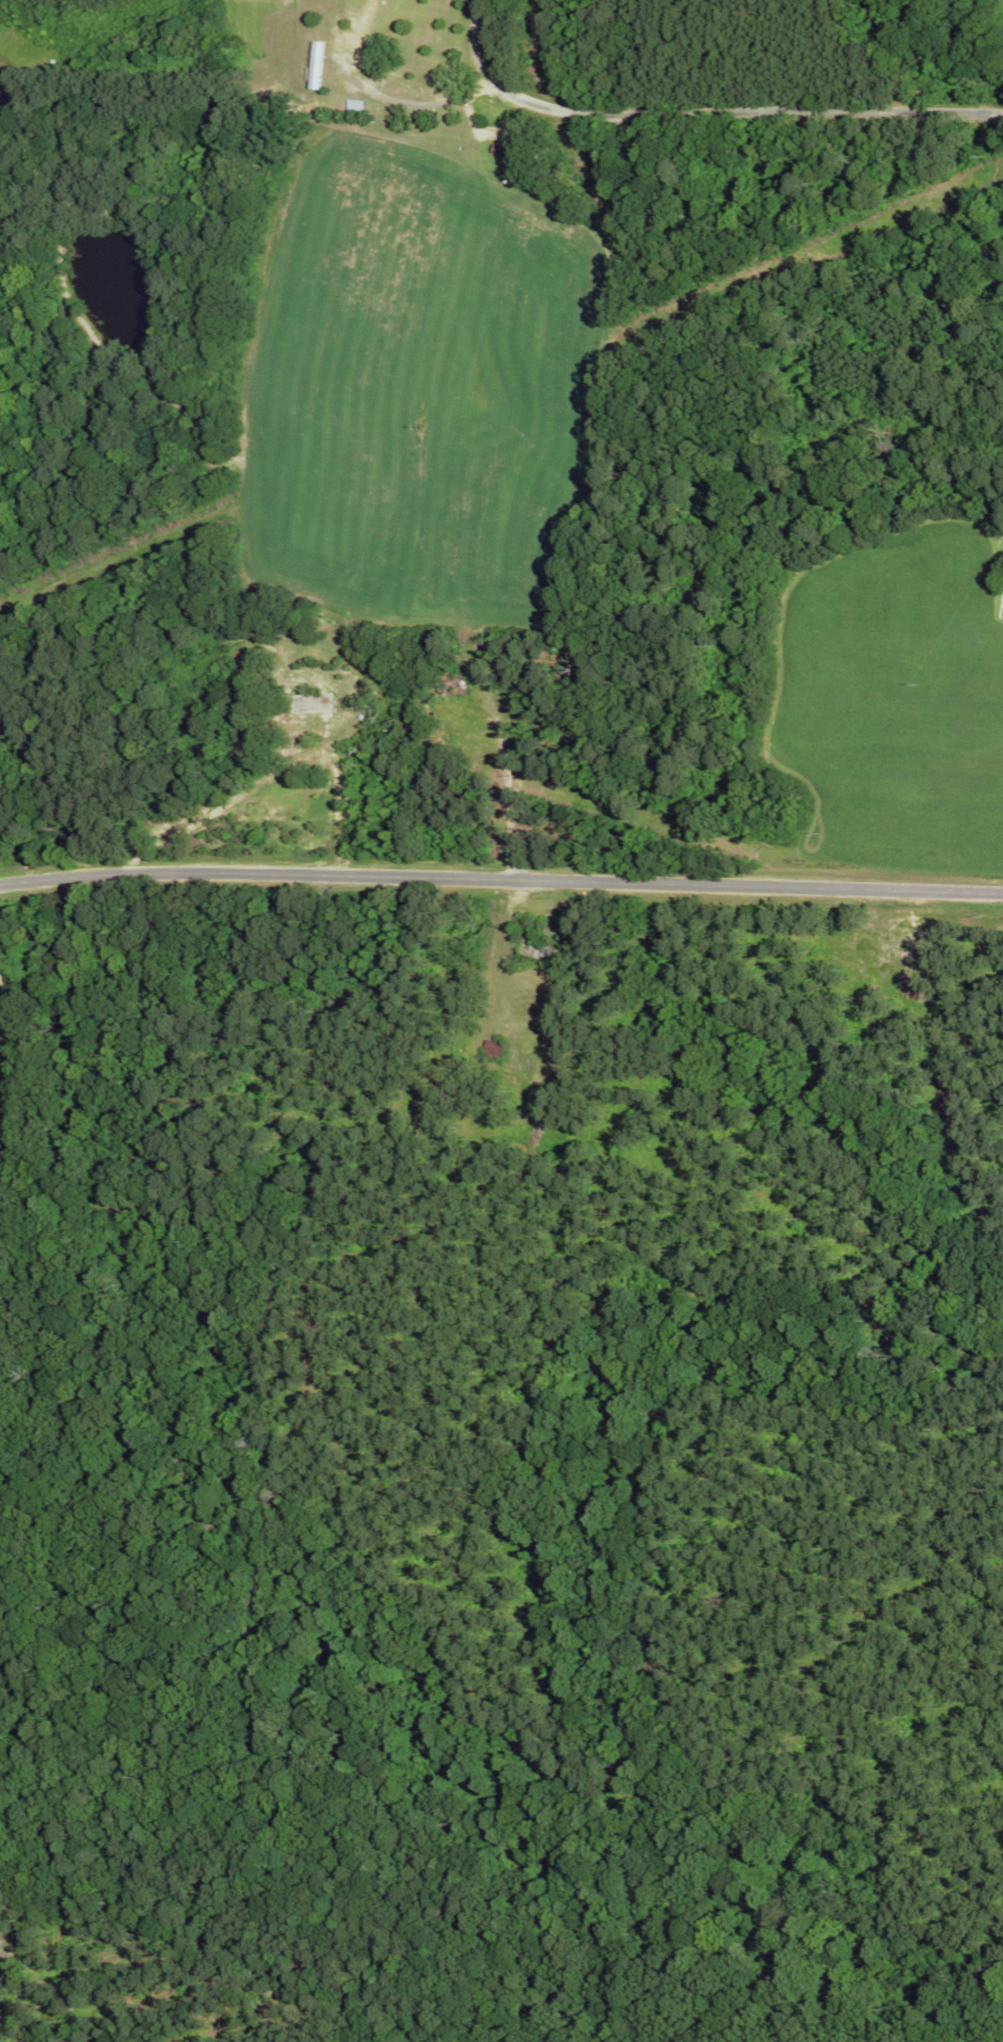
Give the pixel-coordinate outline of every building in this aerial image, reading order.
[(364,116),(364,105),(349,104),(349,116),(364,116)] [(465,674),(437,674),(437,694),(465,694),(465,674)] [(334,717),(333,696),(291,698),(292,719),(334,717)] [(506,1044),(488,1044),(488,1064),(506,1064),(506,1044)]
